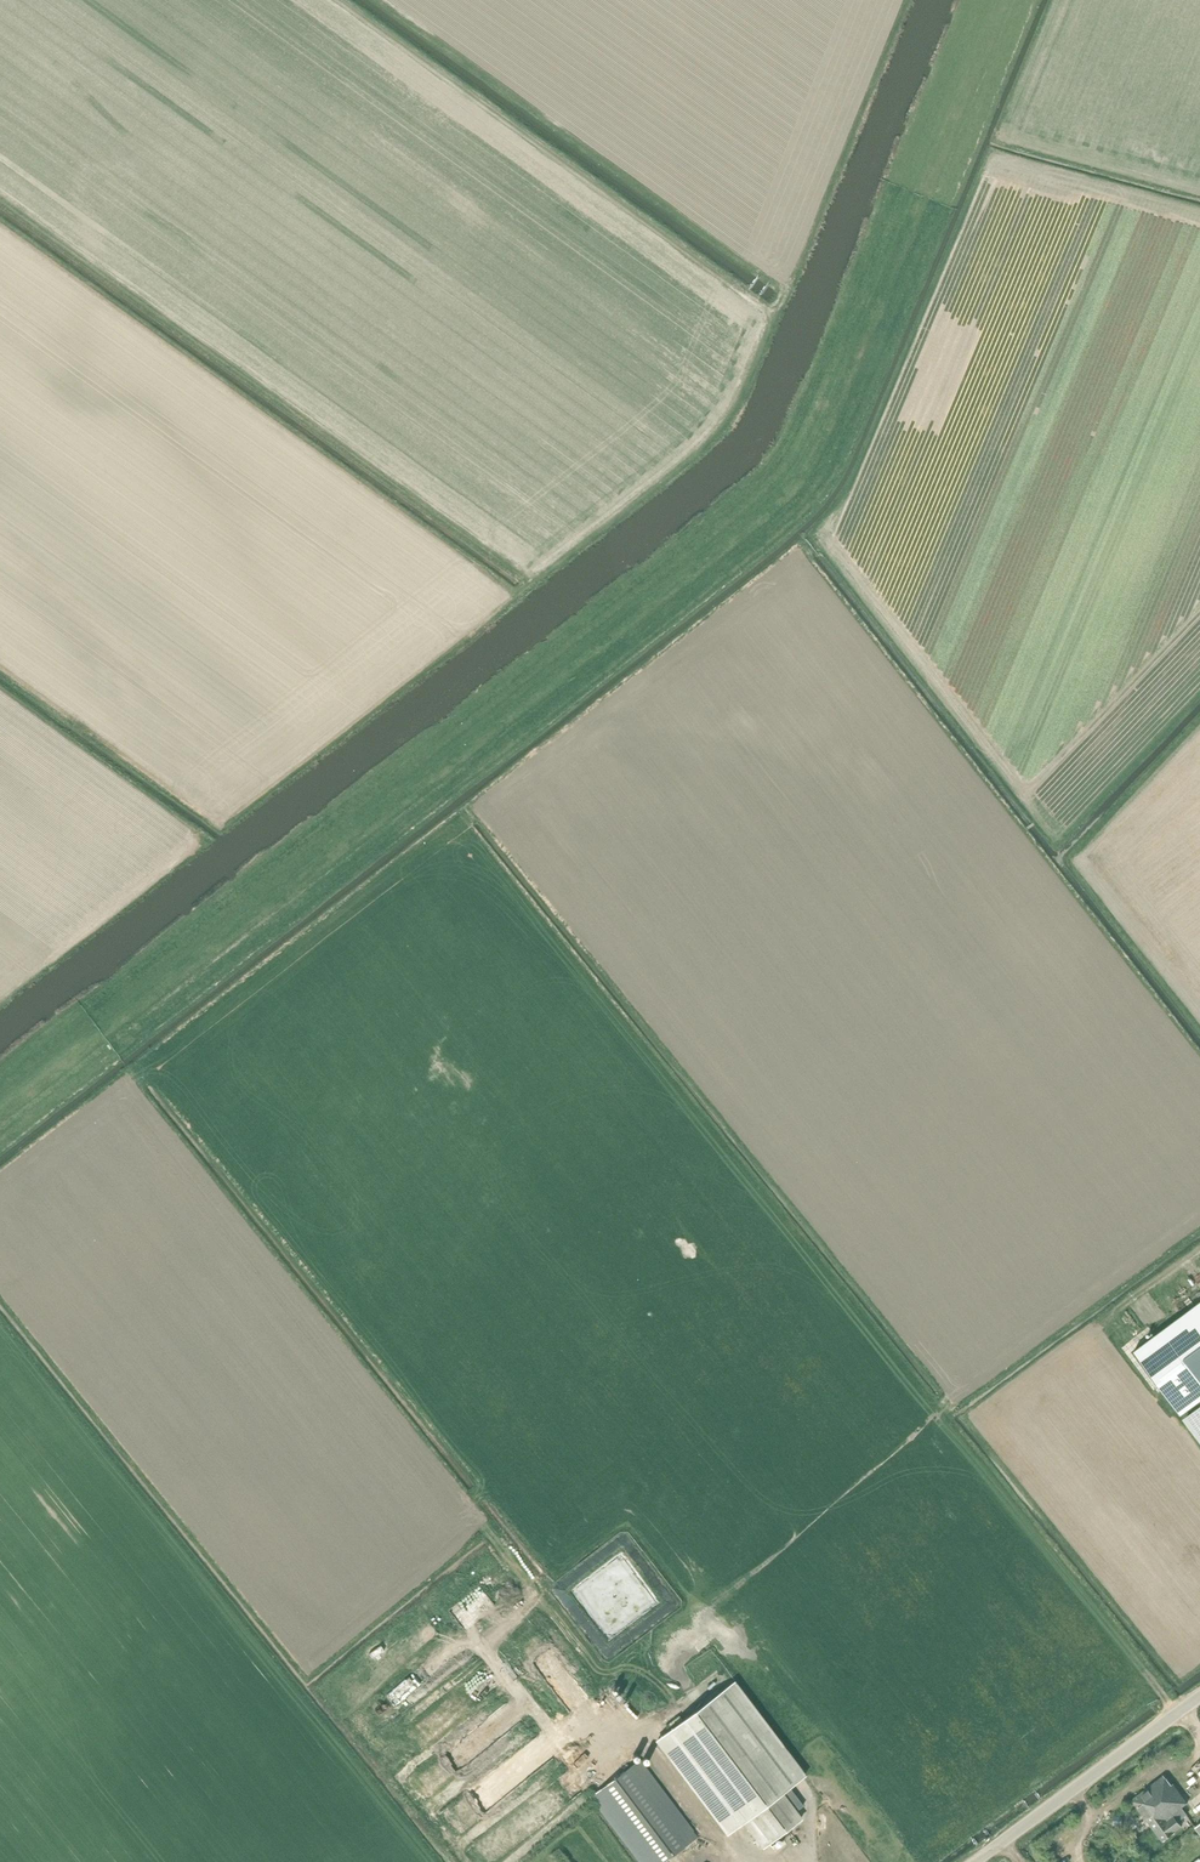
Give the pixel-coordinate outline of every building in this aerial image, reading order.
[(1134,1353),(1180,1416),(1199,1401),(1199,1304),(1134,1353)] [(1185,1421),(1199,1442),(1199,1410),(1185,1421)] [(736,1688),(662,1745),(730,1834),(744,1823),(764,1849),(801,1821),(797,1817),(794,1813),(803,1806),(790,1788),(792,1787),(803,1778),(804,1777),(736,1688)] [(590,1796),(640,1861),(661,1861),(696,1836),(638,1759),(590,1796)] [(1132,1800),(1154,1831),(1162,1842),(1182,1827),(1174,1817),(1172,1815),(1187,1803),(1173,1784),(1170,1786),(1163,1776),(1147,1788),(1132,1800)]
